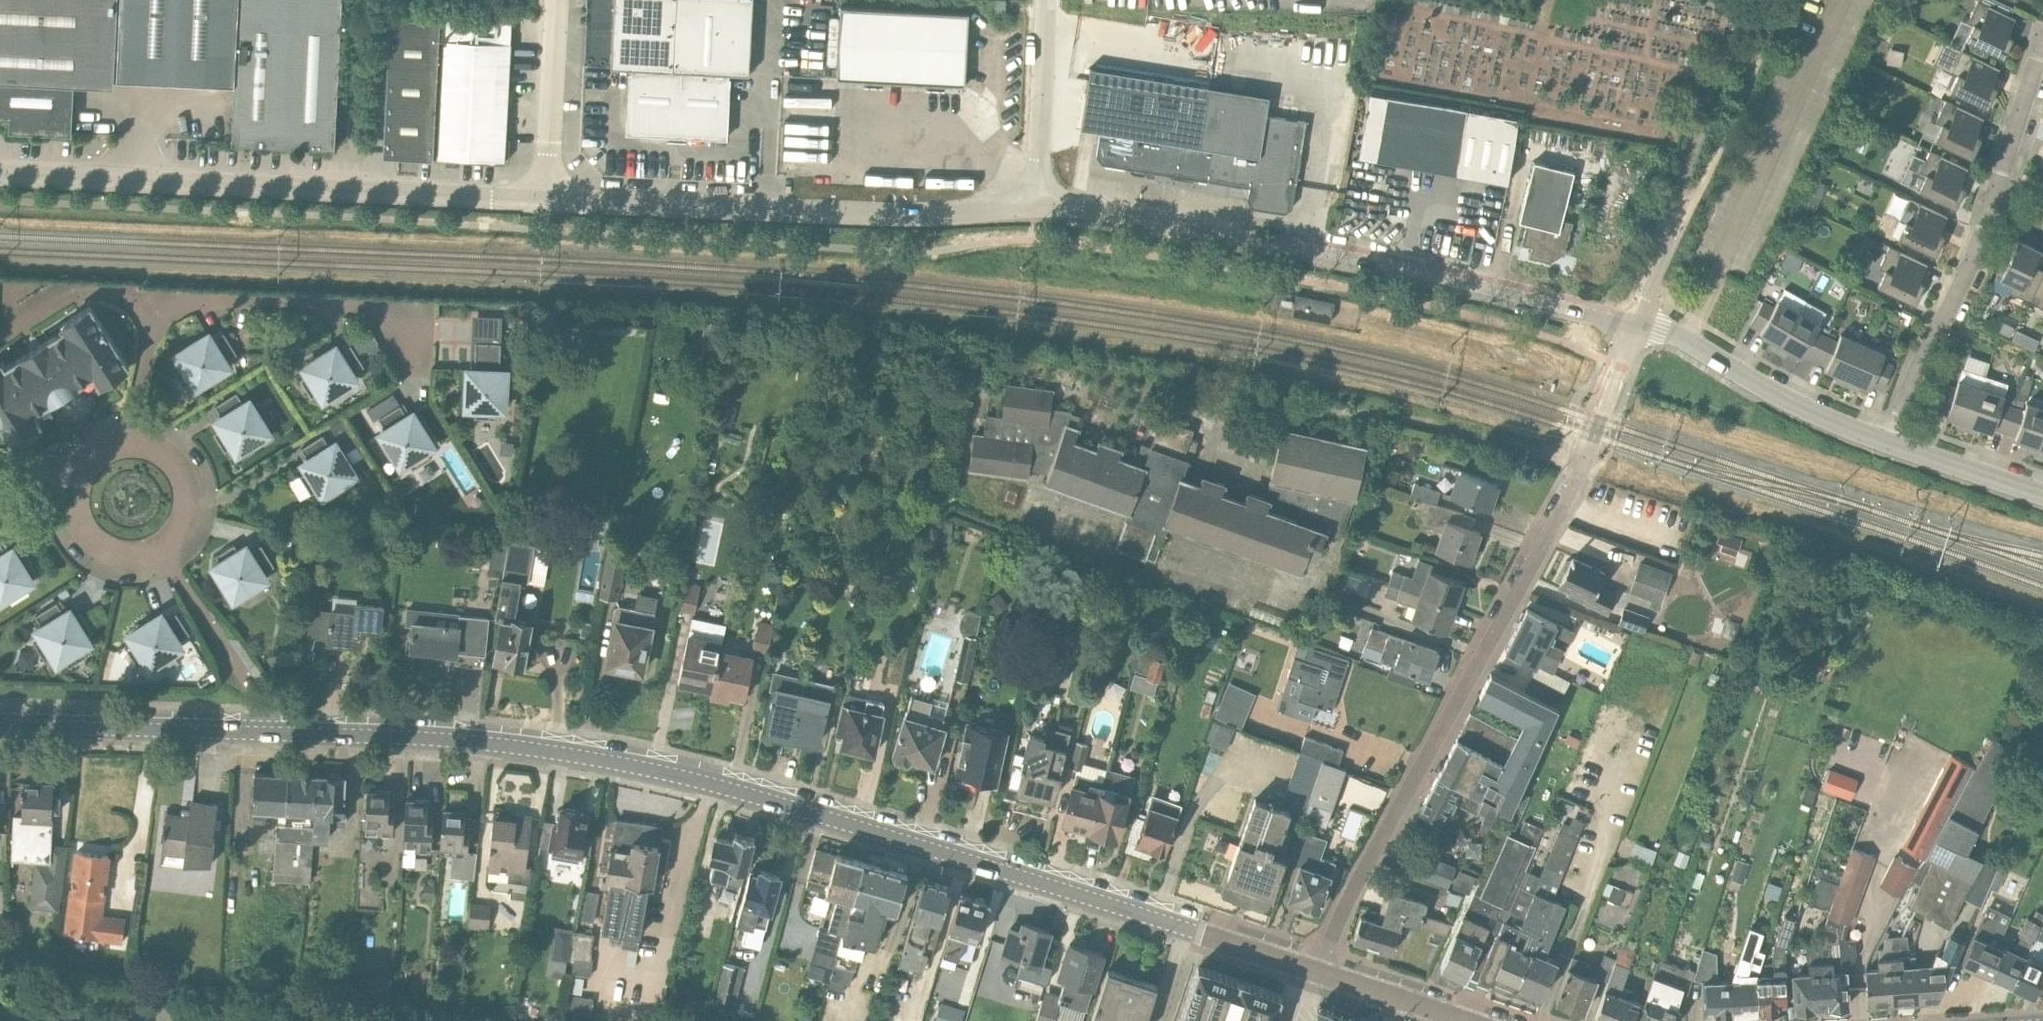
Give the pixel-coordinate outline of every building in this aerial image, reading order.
[(10,119),(9,131),(71,134),(74,82),(114,84),(115,77),(235,83),(232,142),(335,147),(342,5),(343,0),(0,0),(0,118),(10,119)] [(674,28),(675,0),(615,0),(613,24),(674,28)] [(631,70),(628,136),(668,138),(668,143),(686,144),(687,140),(728,142),(731,75),(750,76),(754,0),(675,0),(674,28),(672,67),(631,65),(631,70)] [(996,1),(995,13),(1005,14),(1006,0),(996,0),(996,1)] [(1978,1),(1967,23),(1973,25),(1966,40),(2004,58),(2013,38),(2006,35),(2013,19),(2015,20),(2016,18),(2011,16),(2015,8),(1997,0),(1978,0),(1978,1)] [(842,6),(837,79),(965,86),(969,13),(842,6)] [(391,16),(385,135),(383,155),(433,157),(434,156),(503,160),(505,161),(506,160),(505,158),(512,23),(391,16)] [(1887,40),(1895,22),(1884,17),(1876,35),(1887,40)] [(672,67),(674,28),(613,24),(611,68),(615,68),(618,68),(631,69),(631,70),(631,65),(672,67)] [(1934,64),(1952,72),(1957,75),(1950,90),(1988,108),(1997,88),(1990,85),(1997,69),(1999,70),(2000,68),(1944,42),(1934,64)] [(1147,171),(1147,175),(1155,177),(1156,172),(1208,180),(1213,149),(1200,147),(1209,86),(1090,67),(1080,128),(1100,131),(1096,156),(1102,163),(1147,171)] [(1292,207),(1294,200),(1306,122),(1302,121),(1266,115),(1268,104),(1269,96),(1209,86),(1200,147),(1213,149),(1208,180),(1250,187),(1248,200),(1253,208),(1285,213),(1292,207)] [(1519,119),(1386,96),(1376,159),(1507,182),(1519,119)] [(1934,141),(1972,158),(1981,138),(1974,134),(1981,119),(1983,120),(1984,118),(1946,100),(1935,123),(1941,125),(1934,141)] [(1266,115),(1302,121),(1304,109),(1268,104),(1266,115)] [(1919,190),(1956,208),(1965,188),(1958,185),(1965,169),(1967,170),(1968,168),(1930,150),(1920,172),(1926,175),(1919,190)] [(1519,222),(1526,224),(1559,232),(1563,220),(1574,172),(1534,161),(1519,222)] [(1814,211),(1820,199),(1809,195),(1803,206),(1814,211)] [(1898,238),(1935,256),(1945,236),(1938,232),(1945,217),(1947,218),(1948,216),(1910,198),(1900,220),(1905,223),(1898,238)] [(1573,222),(1563,220),(1559,232),(1526,224),(1521,244),(1531,247),(1529,257),(1552,263),(1552,260),(1562,255),(1565,255),(1573,222)] [(2004,259),(1996,275),(2013,283),(2009,292),(2030,302),(2042,274),(2032,269),(2041,251),(2018,240),(2017,243),(2009,261),(2004,259)] [(1926,266),(1927,264),(1890,246),(1879,268),(1885,271),(1878,286),(1915,304),(1924,284),(1917,280),(1925,265),(1926,266)] [(2042,274),(2030,302),(2042,308),(2042,274)] [(1297,294),(1293,313),(1292,314),(1330,322),(1335,302),(1297,294)] [(1777,351),(1799,313),(1778,301),(1774,308),(1763,302),(1750,325),(1761,331),(1760,333),(1772,340),(1768,346),(1777,351)] [(63,324),(66,329),(6,367),(3,362),(0,364),(0,420),(12,440),(41,422),(34,412),(94,374),(101,384),(129,366),(91,307),(63,324)] [(1803,355),(1815,361),(1827,337),(1816,332),(1820,325),(1799,313),(1777,351),(1786,356),(1789,350),(1802,357),(1803,355)] [(2039,338),(2017,328),(2013,338),(2035,347),(2039,338)] [(181,362),(173,366),(185,385),(192,380),(197,387),(203,383),(204,384),(223,372),(222,371),(229,367),(226,362),(238,354),(224,332),(212,340),(209,335),(202,339),(201,338),(183,349),(184,351),(177,355),(181,362)] [(1836,381),(1846,385),(1863,344),(1841,334),(1838,342),(1827,337),(1815,361),(1827,366),(1826,369),(1839,374),(1836,381)] [(500,368),(500,363),(501,343),(476,342),(475,370),(468,370),(468,378),(467,378),(466,400),(467,400),(467,408),(475,408),(475,418),(497,419),(497,414),(509,414),(511,368),(500,368)] [(376,343),(367,349),(372,357),(382,352),(376,343)] [(1863,344),(1846,385),(1855,389),(1858,382),(1870,387),(1871,385),(1883,390),(1893,366),(1882,361),(1885,353),(1863,344)] [(300,379),(312,397),(320,393),(324,399),(331,395),(331,396),(350,385),(349,383),(356,379),(353,374),(365,366),(351,345),(339,352),(336,347),(329,351),(328,350),(310,362),(310,363),(304,367),(308,374),(300,379)] [(1958,427),(1967,430),(1985,376),(1963,368),(1956,388),(1944,384),(1936,409),(1948,413),(1947,416),(1960,420),(1958,427)] [(1993,428),(2005,432),(2013,407),(2001,403),(2008,383),(1985,376),(1967,430),(1977,433),(1979,426),(1992,431),(1993,428)] [(1046,480),(1046,481),(1051,483),(1051,482),(1074,491),(1077,492),(1100,500),(1100,501),(1104,501),(1127,510),(1129,511),(1116,547),(1155,561),(1166,530),(1162,529),(1164,522),(1166,523),(1167,523),(1190,531),(1193,532),(1216,540),(1216,541),(1219,542),(1219,541),(1243,550),(1242,550),(1246,551),(1277,562),(1277,563),(1282,564),(1298,569),(1298,570),(1301,571),(1308,551),(1317,554),(1316,557),(1317,557),(1325,534),(1297,522),(1266,511),(1270,501),(1248,493),(1244,503),(1221,495),(1225,485),(1203,477),(1200,485),(1180,478),(1187,461),(1191,462),(1198,442),(1190,439),(1193,429),(1176,423),(1180,411),(1168,407),(1164,418),(1162,418),(1152,447),(1142,444),(1135,463),(1119,458),(1122,450),(1099,442),(1096,450),(1074,442),(1079,429),(1076,428),(1080,418),(1079,418),(1078,420),(1070,417),(1071,411),(1051,408),(1053,392),(1006,386),(1002,417),(987,415),(985,429),(986,429),(985,437),(974,435),(970,470),(973,470),(997,473),(997,474),(1001,474),(1025,477),(1029,478),(1030,466),(1050,471),(1046,480)] [(237,392),(232,395),(215,406),(223,418),(217,421),(222,428),(214,433),(225,451),(233,446),(237,453),(244,449),(245,450),(263,438),(263,437),(269,433),(265,426),(266,426),(249,397),(242,401),(237,392)] [(2027,395),(2019,392),(2015,404),(2023,407),(2027,395)] [(375,421),(379,418),(400,405),(393,393),(368,409),(375,421)] [(2042,431),(2042,409),(2027,403),(2024,411),(2013,407),(2005,432),(2016,436),(2015,438),(2028,443),(2026,450),(2035,453),(2042,431)] [(381,434),(403,469),(410,465),(413,470),(432,458),(429,453),(436,449),(429,439),(430,438),(418,419),(417,420),(413,413),(408,417),(400,405),(379,418),(386,430),(381,434)] [(1268,494),(1302,506),(1297,522),(1325,534),(1341,539),(1355,498),(1356,498),(1367,447),(1365,447),(1365,448),(1345,443),(1325,439),(1325,438),(1324,438),(1324,439),(1304,434),(1303,434),(1283,430),(1283,429),(1282,429),(1271,479),(1271,480),(1268,494)] [(337,438),(328,443),(323,435),(301,448),(309,460),(304,463),(308,470),(300,475),(312,494),(319,489),(324,495),(359,473),(337,438)] [(800,461),(805,449),(786,442),(781,453),(800,461)] [(1497,484),(1461,471),(1451,497),(1488,509),(1497,484)] [(1440,492),(1415,483),(1411,494),(1436,503),(1440,492)] [(1463,514),(1437,504),(1430,502),(1423,525),(1442,532),(1436,551),(1470,562),(1480,532),(1459,525),(1463,514)] [(500,592),(496,618),(503,619),(515,617),(522,581),(528,582),(534,545),(509,540),(507,551),(503,576),(500,592)] [(18,593),(26,587),(26,586),(32,582),(28,575),(36,570),(24,552),(17,556),(12,550),(7,553),(0,542),(0,604),(18,593)] [(221,563),(214,567),(218,574),(217,574),(229,593),(230,592),(234,599),(241,595),(242,596),(260,584),(259,583),(266,579),(263,574),(275,566),(261,544),(249,552),(246,547),(239,551),(234,543),(216,555),(221,563)] [(600,595),(618,599),(627,549),(609,546),(600,595)] [(1566,572),(1560,585),(1574,592),(1573,595),(1601,608),(1610,589),(1601,585),(1607,572),(1573,558),(1572,560),(1567,561),(1563,568),(1566,572)] [(1456,579),(1459,569),(1437,561),(1435,566),(1418,559),(1412,577),(1405,575),(1405,576),(1393,571),(1389,583),(1454,606),(1463,582),(1456,579)] [(1672,573),(1640,561),(1629,592),(1662,604),(1672,573)] [(680,609),(695,612),(701,585),(686,582),(680,609)] [(1445,631),(1454,606),(1389,583),(1384,596),(1418,607),(1413,620),(1445,631)] [(1009,606),(999,593),(987,603),(997,615),(1009,606)] [(57,602),(35,615),(43,627),(38,631),(42,637),(34,642),(46,661),(53,656),(58,663),(64,659),(69,666),(88,655),(83,647),(90,643),(86,636),(93,631),(82,612),(74,617),(70,611),(65,614),(57,602)] [(360,643),(362,629),(380,631),(383,605),(355,602),(354,610),(332,608),(332,611),(313,609),(310,634),(329,636),(329,640),(360,643)] [(616,624),(608,664),(630,668),(632,671),(639,673),(645,669),(646,662),(644,658),(654,606),(639,603),(638,610),(619,606),(615,609),(613,618),(616,624)] [(1550,701),(1558,706),(1570,682),(1551,672),(1573,631),(1527,608),(1525,612),(1523,612),(1520,617),(1521,619),(1506,649),(1538,665),(1524,690),(1550,701)] [(1624,608),(1619,624),(1644,633),(1650,617),(1624,608)] [(413,624),(411,648),(457,653),(461,614),(407,609),(406,623),(413,624)] [(965,635),(955,680),(968,683),(978,638),(977,638),(982,615),(970,611),(964,615),(961,620),(960,626),(961,632),(965,635)] [(126,647),(138,665),(146,660),(150,667),(156,663),(157,664),(176,652),(175,651),(182,647),(178,642),(190,634),(177,613),(165,620),(161,615),(155,619),(154,618),(135,630),(136,631),(129,635),(134,642),(126,647)] [(503,619),(496,660),(525,665),(525,662),(532,663),(537,660),(539,651),(535,647),(529,646),(534,620),(515,617),(503,619)] [(759,621),(753,648),(768,651),(774,625),(759,621)] [(712,685),(720,650),(721,645),(705,641),(707,630),(691,627),(688,639),(686,638),(678,682),(695,685),(696,681),(712,685)] [(1378,661),(1428,679),(1438,652),(1379,630),(1378,633),(1370,630),(1365,645),(1382,651),(1378,661)] [(1332,711),(1349,660),(1308,646),(1297,679),(1306,682),(1300,700),(1332,711)] [(731,693),(746,696),(754,657),(720,650),(712,685),(710,695),(730,699),(731,693)] [(1689,663),(1698,666),(1702,654),(1694,651),(1689,663)] [(1153,658),(1146,679),(1159,683),(1165,662),(1153,658)] [(776,686),(766,730),(792,735),(801,691),(804,677),(776,671),(773,685),(776,686)] [(1511,812),(1521,792),(1520,792),(1559,707),(1558,707),(1558,706),(1550,701),(1524,690),(1524,691),(1491,673),(1478,700),(1523,723),(1516,737),(1470,714),(1439,775),(1511,812)] [(1713,673),(1708,684),(1719,689),(1724,678),(1713,673)] [(819,741),(829,698),(801,691),(792,735),(819,741)] [(842,746),(874,753),(883,713),(883,712),(884,704),(846,694),(844,704),(842,704),(835,735),(837,736),(836,740),(843,741),(842,746)] [(912,759),(934,766),(946,727),(943,726),(945,719),(930,713),(932,702),(912,696),(906,715),(894,754),(897,759),(907,763),(912,759)] [(1242,729),(1246,717),(1220,705),(1215,717),(1242,729)] [(970,725),(956,778),(994,786),(1007,733),(970,725)] [(1020,739),(1009,779),(1004,798),(1016,802),(1020,789),(1053,798),(1071,733),(1055,728),(1051,743),(1045,741),(1046,737),(1029,732),(1026,741),(1020,739)] [(1305,736),(1299,751),(1338,764),(1343,750),(1305,736)] [(1076,742),(1070,768),(1082,771),(1089,745),(1076,742)] [(1221,895),(1271,912),(1289,860),(1289,861),(1290,859),(1285,857),(1300,814),(1305,814),(1309,801),(1323,762),(1300,754),(1284,799),(1294,802),(1290,814),(1254,802),(1221,895)] [(1309,801),(1331,809),(1345,770),(1323,762),(1309,801)] [(1088,829),(1091,829),(1087,845),(1100,849),(1105,833),(1117,836),(1127,797),(1130,797),(1135,777),(1107,769),(1103,782),(1102,781),(1088,829)] [(1859,780),(1830,770),(1823,788),(1851,799),(1859,780)] [(302,775),(255,773),(253,820),(265,821),(267,810),(286,811),(285,825),(277,824),(272,881),(271,881),(270,888),(269,899),(308,903),(310,884),(311,884),(314,837),(313,837),(314,827),(315,812),(313,812),(316,776),(312,776),(309,774),(305,773),(302,775)] [(313,837),(314,837),(329,838),(329,822),(345,823),(346,795),(344,795),(345,777),(342,777),(340,774),(332,773),(329,776),(316,776),(313,812),(315,812),(314,827),(313,837)] [(1079,826),(1088,829),(1102,781),(1077,774),(1074,784),(1073,784),(1063,822),(1066,823),(1067,828),(1075,830),(1079,826)] [(1504,830),(1511,812),(1439,775),(1421,809),(1448,823),(1453,813),(1451,811),(1456,803),(1478,814),(1478,813),(1485,817),(1478,832),(1498,841),(1504,830)] [(22,794),(23,794),(22,827),(18,831),(25,839),(26,838),(32,846),(35,845),(38,848),(55,834),(53,831),(54,811),(59,811),(59,792),(54,792),(54,782),(39,781),(37,777),(30,776),(27,780),(24,780),(24,788),(22,788),(22,794)] [(1812,806),(1817,790),(1807,787),(1802,803),(1812,806)] [(390,790),(368,789),(367,824),(376,824),(378,830),(393,831),(395,810),(390,810),(390,790)] [(1498,841),(1435,979),(1461,988),(1462,988),(1468,976),(1476,979),(1504,918),(1526,870),(1536,847),(1544,829),(1526,821),(1525,823),(1520,821),(1531,797),(1521,792),(1511,812),(1504,830),(1498,841)] [(1154,848),(1165,852),(1182,804),(1153,793),(1147,808),(1150,809),(1146,821),(1135,818),(1123,853),(1149,862),(1154,848)] [(1926,858),(1932,860),(1921,885),(1910,906),(1950,926),(1963,899),(1982,860),(1967,853),(1978,830),(1979,831),(1991,809),(1960,795),(1938,835),(1926,858)] [(428,819),(429,800),(406,799),(403,843),(416,843),(415,849),(432,850),(434,819),(428,819)] [(185,867),(185,862),(210,866),(218,805),(191,802),(190,815),(167,812),(165,827),(163,827),(162,835),(162,848),(162,851),(161,864),(185,867)] [(582,862),(589,818),(579,817),(580,811),(562,808),(562,810),(557,811),(556,817),(560,819),(559,825),(555,824),(550,853),(551,857),(582,862)] [(464,830),(466,810),(444,809),(440,845),(452,846),(452,851),(468,852),(470,830),(464,830)] [(532,867),(527,867),(532,817),(516,815),(515,821),(493,819),(488,867),(506,869),(510,867),(508,882),(530,884),(532,867)] [(1504,918),(1476,979),(1539,1005),(1542,996),(1543,996),(1558,961),(1546,955),(1566,905),(1553,899),(1585,822),(1573,817),(1570,825),(1563,823),(1540,876),(1526,870),(1504,918)] [(638,951),(638,950),(640,935),(649,883),(653,884),(656,863),(666,864),(670,839),(661,838),(663,827),(616,819),(612,845),(611,845),(605,881),(610,882),(602,928),(623,932),(623,938),(622,948),(638,951)] [(1698,829),(1691,826),(1682,850),(1690,853),(1698,829)] [(1335,863),(1321,858),(1328,839),(1300,830),(1290,859),(1289,861),(1301,865),(1289,898),(1302,903),(1304,910),(1311,912),(1316,909),(1317,908),(1319,909),(1335,863)] [(733,841),(716,836),(711,858),(715,859),(711,875),(723,877),(716,903),(732,907),(739,882),(743,883),(746,870),(747,870),(755,838),(735,833),(733,841)] [(1652,865),(1657,851),(1635,842),(1629,856),(1652,865)] [(31,907),(57,911),(65,848),(51,845),(48,864),(36,863),(31,907)] [(1845,1006),(1848,1005),(1847,983),(1847,979),(1848,978),(1848,974),(1849,974),(1849,968),(1852,965),(1851,961),(1854,961),(1856,956),(1855,939),(1844,940),(1848,924),(1851,925),(1876,857),(1852,848),(1839,884),(1830,911),(1818,943),(1821,943),(1821,951),(1823,1007),(1833,1006),(1836,1009),(1843,1008),(1845,1006)] [(839,894),(829,928),(821,926),(810,963),(832,970),(834,964),(838,950),(842,934),(863,862),(837,854),(836,855),(816,849),(808,877),(828,883),(826,890),(839,894)] [(1408,849),(1401,865),(1450,884),(1456,868),(1408,849)] [(1679,851),(1674,864),(1685,868),(1690,855),(1679,851)] [(109,856),(77,852),(66,934),(124,942),(127,920),(101,916),(109,856)] [(1895,856),(1880,885),(1903,897),(1911,880),(1918,868),(1895,856)] [(1737,860),(1730,880),(1743,884),(1750,864),(1737,860)] [(886,868),(863,862),(842,934),(838,950),(834,964),(853,970),(857,957),(862,959),(867,941),(877,944),(884,915),(887,907),(876,903),(886,868)] [(1999,866),(1989,888),(1998,891),(2008,870),(2000,866),(1999,866)] [(897,911),(908,875),(886,868),(876,903),(887,907),(884,915),(894,918),(897,911)] [(760,873),(751,870),(737,925),(747,927),(743,944),(761,948),(780,875),(761,870),(760,873)] [(1469,888),(1474,876),(1460,870),(1455,882),(1469,888)] [(1811,905),(1830,911),(1839,884),(1820,878),(1811,905)] [(951,888),(924,880),(900,962),(923,968),(928,951),(932,952),(951,888)] [(1608,901),(1620,906),(1626,890),(1614,885),(1613,886),(1606,883),(1602,894),(1609,897),(1608,901)] [(423,897),(435,898),(436,885),(424,884),(423,897)] [(1405,916),(1404,922),(1445,934),(1450,924),(1424,916),(1428,904),(1392,893),(1385,916),(1390,917),(1392,912),(1405,916)] [(974,900),(960,895),(943,952),(959,956),(965,934),(980,938),(989,904),(986,903),(985,898),(978,896),(974,900)] [(472,905),(469,929),(489,931),(491,907),(472,905)] [(2032,920),(2042,924),(2042,920),(2042,913),(2037,911),(2032,920)] [(1390,917),(1385,916),(1382,924),(1361,917),(1354,939),(1358,940),(1357,943),(1365,945),(1366,943),(1378,947),(1377,952),(1388,956),(1390,951),(1393,952),(1403,921),(1404,922),(1405,916),(1392,912),(1390,917)] [(1776,1011),(1786,1010),(1785,950),(1796,919),(1784,914),(1775,943),(1772,959),(1772,964),(1762,965),(1762,975),(1759,974),(1761,1013),(1764,1012),(1767,1014),(1774,1014),(1776,1011)] [(1978,926),(1962,963),(1991,976),(1991,977),(1992,977),(2006,951),(1998,947),(2007,926),(1984,916),(1979,927),(1978,926)] [(1992,977),(2012,987),(2013,986),(2042,924),(2032,920),(2027,917),(2019,935),(2021,936),(2020,939),(2019,939),(2013,954),(2006,951),(1992,977)] [(2042,924),(2013,986),(2034,996),(2042,975),(2042,920),(2042,924)] [(1021,931),(1011,927),(1003,952),(1021,958),(1016,974),(1045,983),(1051,966),(1040,962),(1050,931),(1024,923),(1021,931)] [(1761,1013),(1759,974),(1749,974),(1751,966),(1759,969),(1765,951),(1758,948),(1763,932),(1750,927),(1743,947),(1730,984),(1732,1015),(1741,1014),(1743,1016),(1754,1015),(1755,1013),(1761,1013)] [(591,959),(595,935),(574,932),(571,958),(575,959),(573,974),(591,976),(593,959),(591,959)] [(1908,936),(1895,937),(1892,949),(1893,1002),(1904,1001),(1906,1004),(1913,1003),(1915,1001),(1920,1000),(1921,998),(1918,964),(1916,965),(1916,956),(1902,957),(1901,949),(1908,948),(1908,936)] [(1892,949),(1895,937),(1885,938),(1883,949),(1878,949),(1878,967),(1866,968),(1868,1004),(1871,1004),(1874,1006),(1880,1005),(1882,1003),(1893,1002),(1892,949)] [(1921,998),(1920,1000),(1938,999),(1960,954),(1965,942),(1954,937),(1945,956),(1937,952),(1932,963),(1918,964),(1921,998)] [(1823,1007),(1821,951),(1821,943),(1818,943),(1806,944),(1807,963),(1808,963),(1809,974),(1794,975),(1796,1009),(1799,1009),(1802,1011),(1809,1010),(1811,1008),(1823,1007)] [(1064,978),(1057,999),(1084,1008),(1103,955),(1070,944),(1059,976),(1064,978)] [(1616,962),(1629,966),(1636,950),(1634,949),(1622,945),(1617,959),(1616,962)] [(1732,1015),(1730,984),(1717,984),(1716,955),(1705,952),(1698,971),(1695,980),(1705,983),(1705,1015),(1720,1015),(1722,1018),(1728,1017),(1730,1015),(1732,1015)] [(1596,977),(1609,981),(1616,962),(1617,959),(1605,954),(1596,977)] [(1597,979),(1587,975),(1591,964),(1574,957),(1556,1000),(1559,1001),(1558,1003),(1570,1007),(1571,1006),(1584,1011),(1597,979)] [(1644,1003),(1638,1001),(1633,1019),(1639,1020),(1653,1020),(1655,1020),(1676,1020),(1681,1010),(1678,1009),(1681,999),(1689,1001),(1695,980),(1698,971),(1685,967),(1684,969),(1659,960),(1658,963),(1644,1003)] [(1629,966),(1616,962),(1609,981),(1594,1016),(1607,1020),(1632,1020),(1633,1019),(1638,1001),(1630,998),(1632,992),(1622,989),(1630,967),(1629,966)] [(745,968),(724,963),(713,1005),(725,1008),(727,1001),(737,1003),(745,968)] [(834,964),(832,970),(829,978),(849,984),(853,970),(834,964)] [(1281,994),(1200,966),(1199,967),(1198,967),(1180,1020),(1181,1020),(1274,1020),(1282,995),(1281,995),(1281,994)] [(1137,979),(1108,969),(1091,1020),(1146,1020),(1157,985),(1137,979)] [(641,982),(602,974),(596,1000),(636,1008),(641,982)] [(593,999),(570,996),(567,1020),(590,1020),(593,999)] [(1059,1005),(1042,1000),(1037,1020),(1054,1020),(1059,1005)] [(1355,1020),(1351,1019),(1352,1016),(1338,1011),(1336,1014),(1318,1007),(1313,1020),(1354,1020),(1355,1020)]
